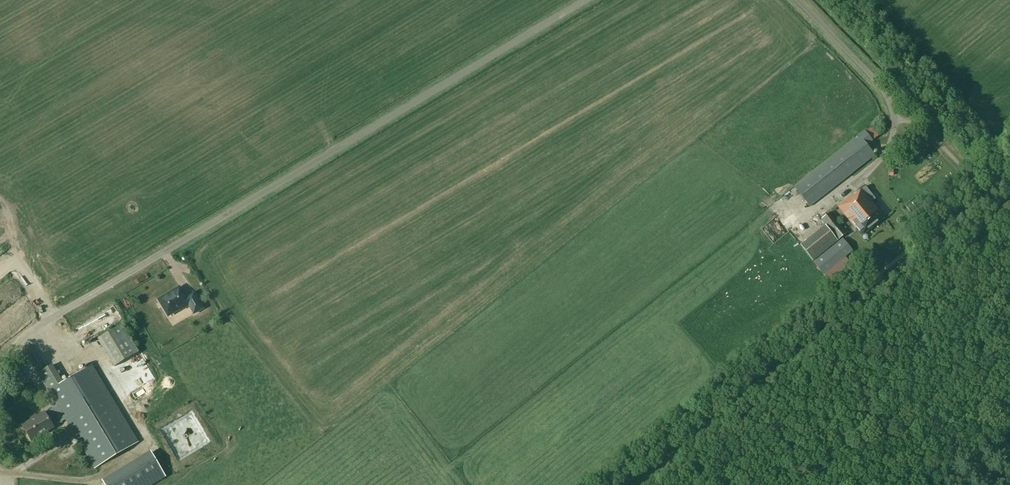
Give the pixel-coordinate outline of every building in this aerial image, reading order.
[(863,131),(794,187),(809,206),(873,154),(866,145),(878,135),(871,126),(864,132),(863,131)] [(854,193),(838,206),(861,235),(884,217),(871,201),(874,198),(864,186),(854,194),(854,193)] [(829,213),(821,219),(838,239),(845,233),(829,213)] [(776,224),(762,235),(773,249),(787,239),(776,224)] [(813,260),(837,240),(827,227),(802,248),(813,260)] [(830,282),(852,265),(844,257),(852,250),(842,239),(813,262),(823,274),(830,282)] [(204,308),(194,292),(186,296),(179,286),(156,299),(167,317),(180,310),(181,311),(188,306),(193,315),(204,308)] [(17,323),(12,316),(0,324),(0,334),(17,323)] [(120,321),(97,337),(115,364),(138,348),(120,321)] [(44,412),(22,425),(32,441),(54,428),(53,427),(66,419),(95,467),(138,441),(92,365),(63,383),(52,365),(38,373),(57,405),(45,413),(44,412)] [(193,450),(210,441),(194,411),(162,428),(167,438),(175,433),(174,432),(192,422),(195,427),(183,433),(193,450)] [(103,482),(104,484),(151,484),(166,476),(151,453),(103,482)]
